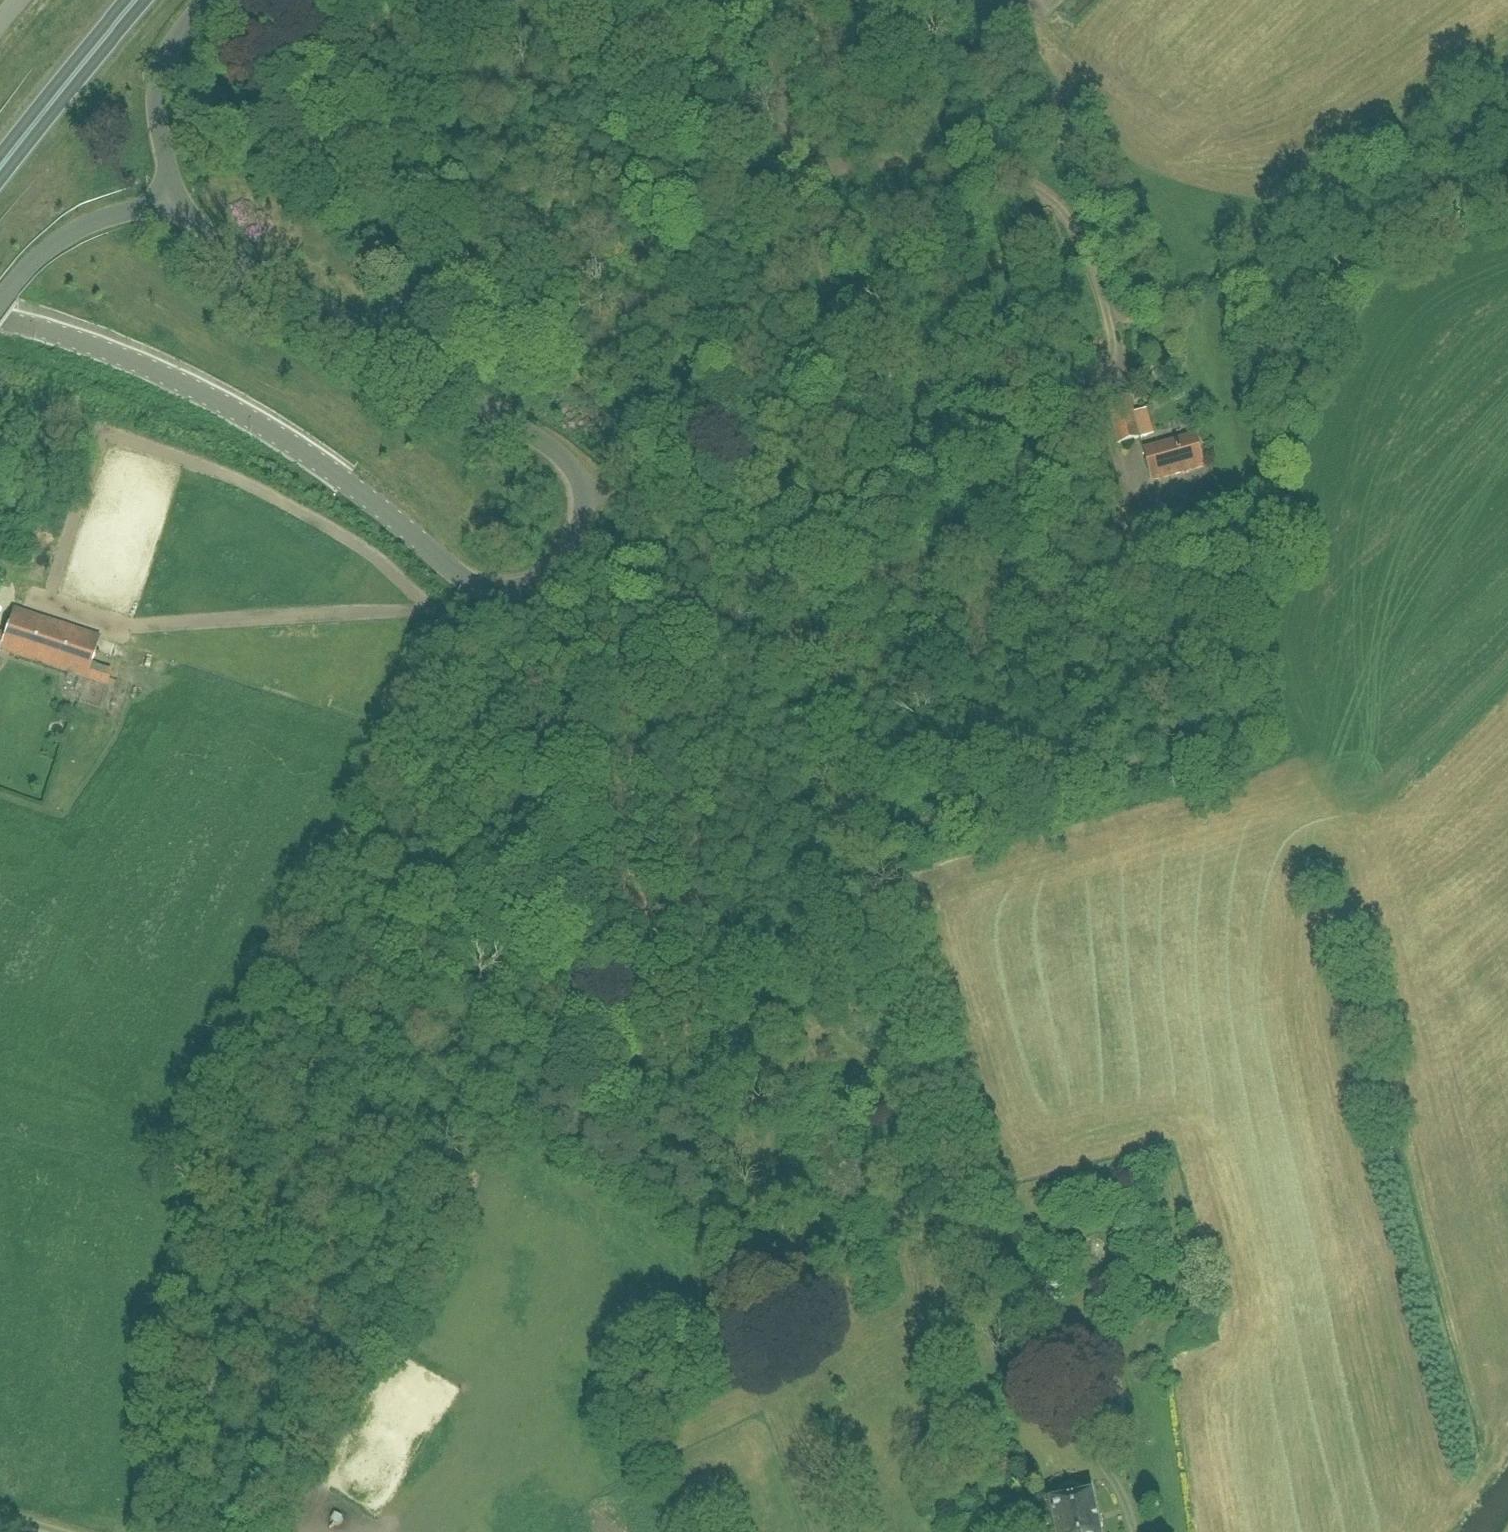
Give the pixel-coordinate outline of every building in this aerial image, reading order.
[(1117,444),(1141,437),(1134,414),(1130,398),(1106,405),(1110,421),(1117,444)] [(1201,469),(1192,438),(1141,452),(1150,483),(1201,469)] [(98,640),(13,612),(5,636),(0,634),(0,652),(85,680),(98,640)] [(1095,1493),(1051,1502),(1051,1503),(1034,1507),(1038,1528),(1055,1525),(1056,1531),(1103,1531),(1095,1493)]
